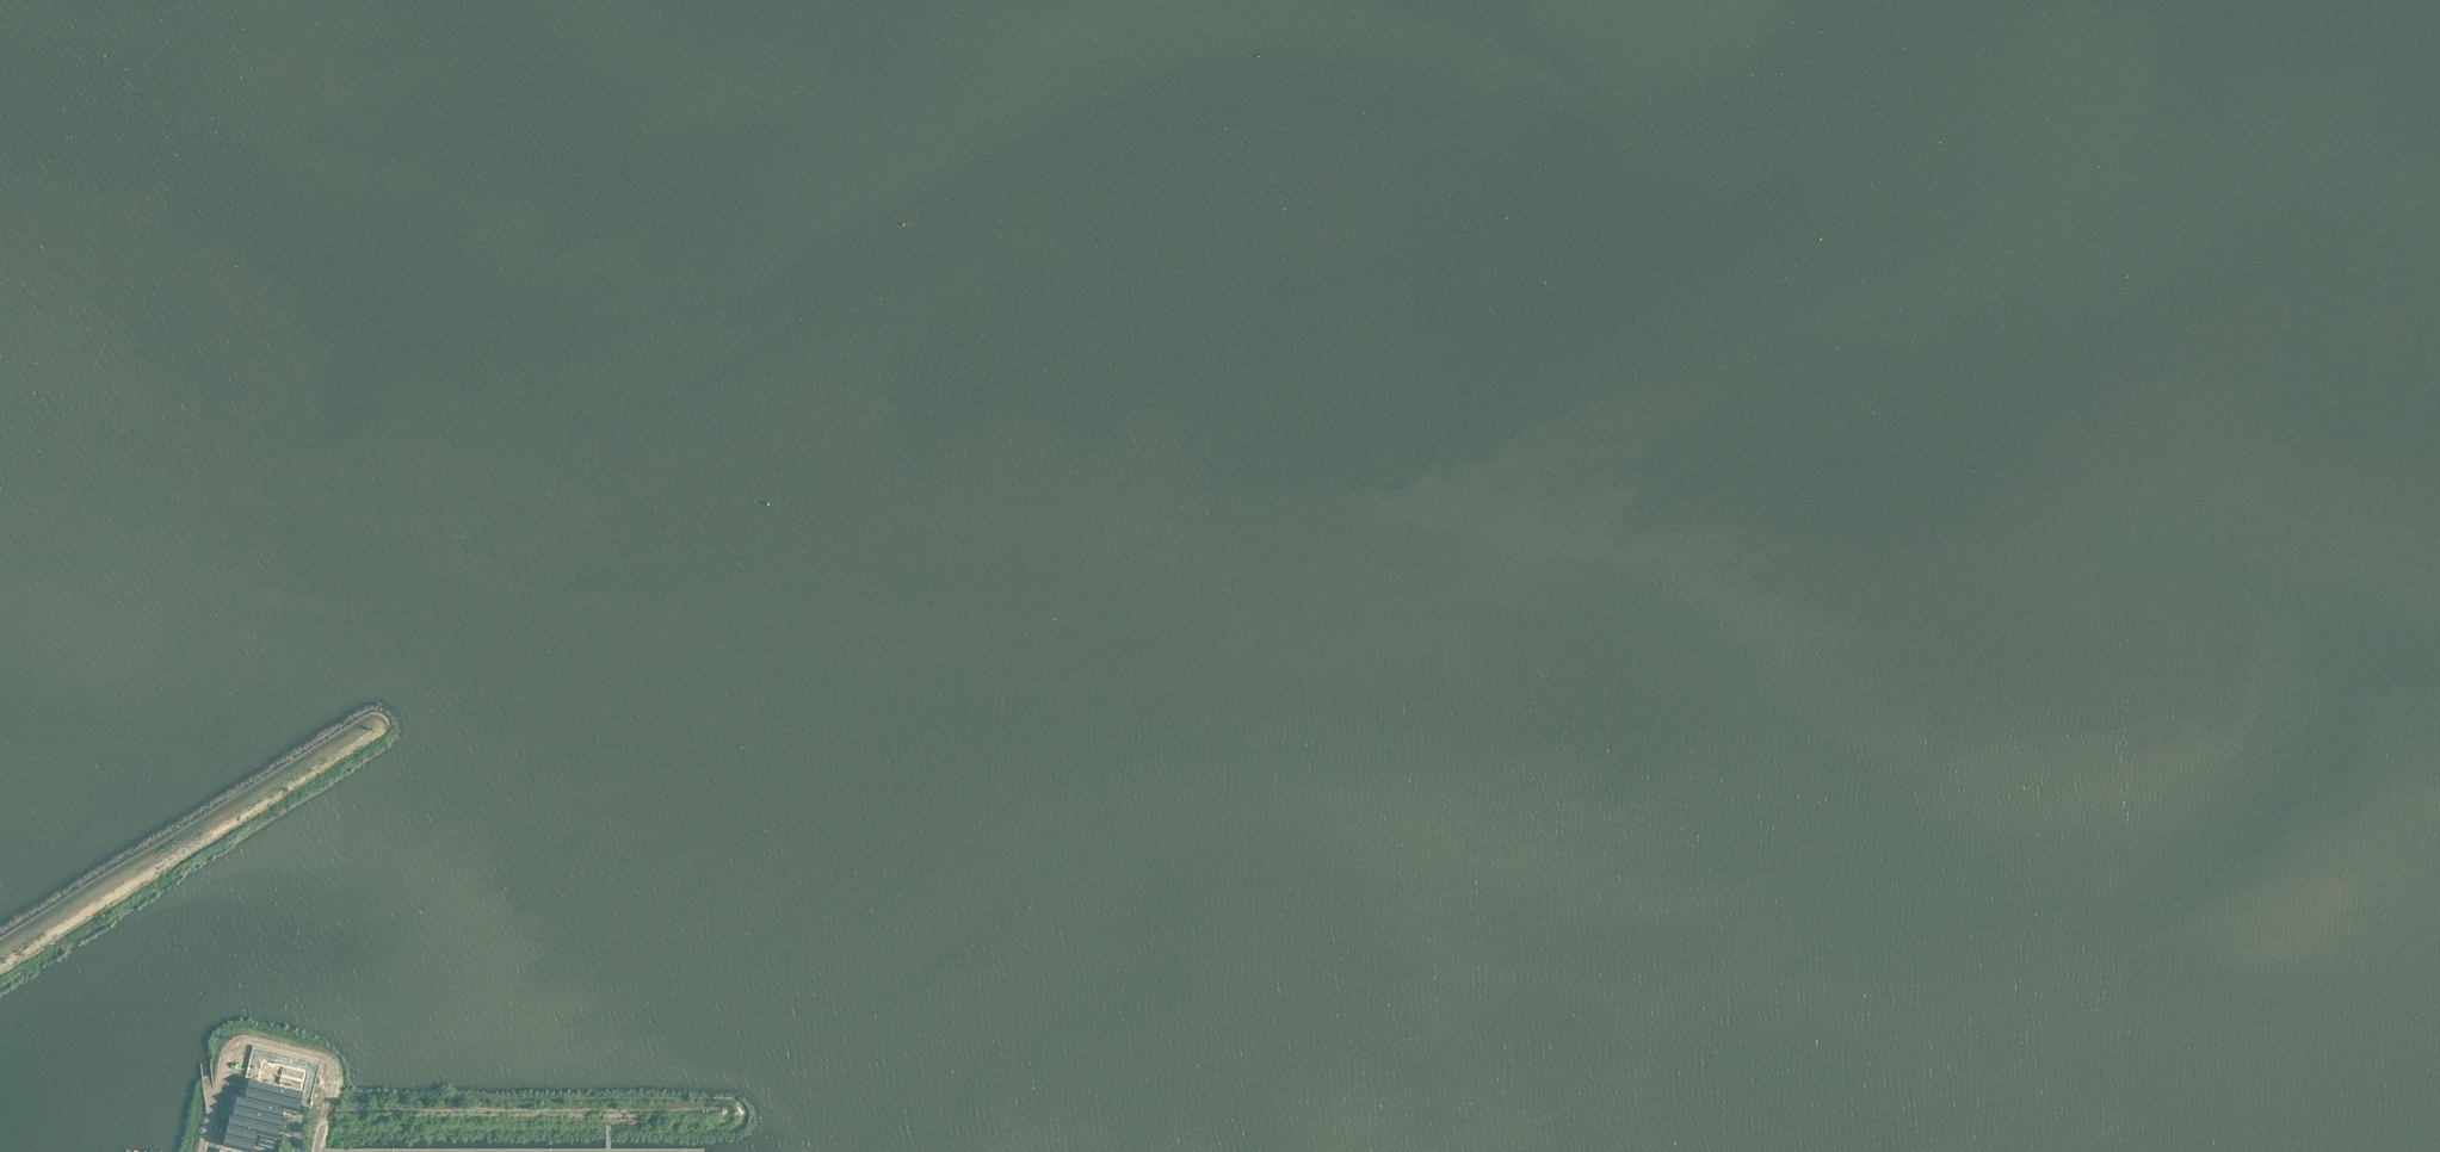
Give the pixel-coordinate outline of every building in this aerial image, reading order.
[(281,1105),(294,1108),(305,1068),(261,1059),(256,1079),(249,1077),(244,1096),(237,1095),(233,1114),(230,1114),(223,1143),(250,1150),(254,1130),(259,1131),(256,1142),(271,1146),(281,1105)]
